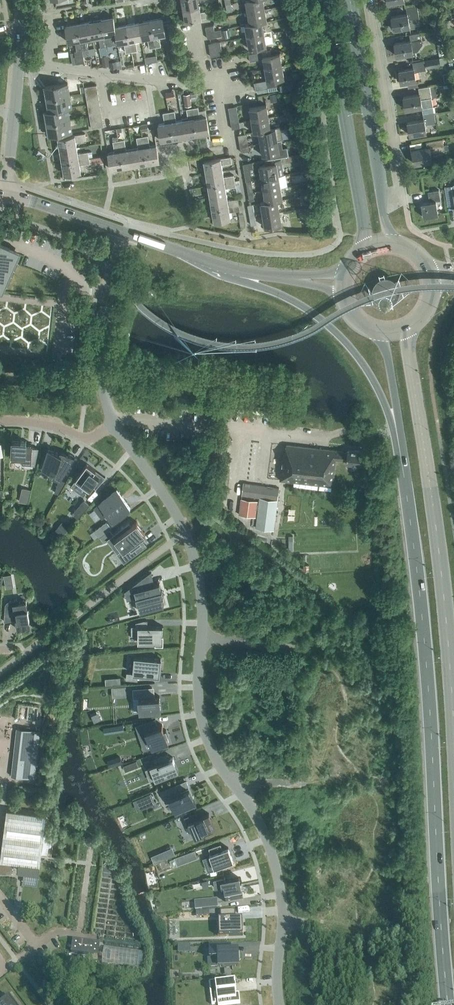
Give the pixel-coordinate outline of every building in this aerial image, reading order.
[(183,9),(199,6),(198,0),(181,0),(183,9)] [(263,0),(245,0),(247,12),(265,9),(263,0)] [(407,13),(391,16),(392,22),(391,22),(392,28),(393,28),(394,29),(410,26),(408,19),(419,17),(417,5),(406,7),(407,13)] [(200,12),(199,6),(183,9),(185,21),(212,16),(211,10),(200,12)] [(267,21),(265,9),(247,12),(249,23),(250,24),(262,21),(262,22),(267,21)] [(115,26),(113,17),(101,19),(106,46),(112,45),(110,34),(115,33),(116,33),(115,26)] [(162,18),(150,20),(155,47),(161,46),(159,35),(165,34),(162,18)] [(106,46),(101,19),(89,21),(93,40),(99,39),(100,47),(106,46)] [(155,47),(150,20),(138,22),(141,39),(147,38),(149,48),(155,47)] [(93,40),(89,21),(78,23),(83,50),(88,49),(87,41),(93,40)] [(264,33),(262,22),(262,21),(250,24),(249,23),(245,24),(247,36),(264,33)] [(141,39),(138,22),(126,24),(131,51),(137,50),(135,40),(141,39)] [(84,62),(82,50),(83,50),(78,23),(65,26),(68,42),(75,41),(77,51),(74,51),(76,63),(84,62)] [(131,51),(126,24),(115,26),(116,33),(115,33),(117,43),(124,42),(126,52),(131,51)] [(228,28),(221,29),(222,37),(229,36),(228,28)] [(221,29),(214,30),(206,32),(207,38),(222,35),(221,29)] [(396,55),(413,53),(413,51),(418,50),(423,45),(421,32),(410,34),(411,40),(394,43),(396,55)] [(266,45),(264,33),(247,36),(249,49),(266,45)] [(435,33),(428,38),(432,44),(439,39),(435,33)] [(211,57),(223,54),(220,41),(208,43),(211,57)] [(263,58),(264,63),(265,69),(282,66),(280,53),(271,55),(270,50),(249,53),(250,60),(263,58)] [(439,67),(438,58),(425,60),(427,69),(439,67)] [(426,69),(425,63),(424,60),(413,62),(414,68),(399,70),(401,82),(416,80),(415,71),(426,69)] [(284,78),(282,66),(265,69),(267,80),(254,82),(255,90),(259,89),(268,87),(276,86),(275,79),(284,78)] [(45,86),(49,110),(68,107),(68,108),(72,107),(68,82),(45,86)] [(433,105),(432,97),(430,86),(419,88),(420,93),(403,96),(405,109),(422,106),(422,107),(433,105)] [(165,93),(167,100),(174,98),(173,92),(165,93)] [(249,108),(251,120),(269,117),(266,105),(249,108)] [(236,106),(228,108),(230,120),(239,118),(236,106)] [(72,131),(68,108),(68,107),(49,110),(45,111),(49,135),(72,131)] [(103,126),(100,107),(88,109),(91,128),(103,126)] [(197,134),(192,107),(186,108),(188,119),(182,120),(185,136),(197,134)] [(198,107),(192,107),(197,134),(209,132),(206,116),(200,117),(198,107)] [(185,136),(182,120),(176,121),(174,111),(169,112),(173,138),(185,136)] [(425,124),(436,123),(434,111),(423,113),(424,119),(407,122),(410,135),(426,132),(425,124)] [(173,138),(169,112),(163,112),(165,123),(158,124),(161,140),(173,138)] [(271,129),(271,128),(269,117),(251,120),(253,132),(258,131),(271,129)] [(283,139),(280,127),(271,128),(271,129),(258,131),(260,143),(281,139),(283,139)] [(58,138),(60,150),(77,147),(76,141),(86,139),(85,133),(58,138)] [(148,135),(142,136),(147,163),(159,161),(156,144),(150,146),(148,135)] [(147,163),(142,136),(136,137),(138,147),(132,149),(135,165),(147,163)] [(431,153),(445,150),(443,138),(426,141),(427,147),(412,149),(414,163),(432,160),(431,153)] [(124,139),(118,140),(123,167),(135,165),(132,149),(126,150),(124,139)] [(282,148),(281,139),(260,143),(262,155),(268,154),(269,159),(288,155),(287,147),(282,148)] [(123,167),(118,140),(113,141),(114,151),(108,153),(111,169),(123,167)] [(78,153),(77,147),(60,150),(62,162),(89,157),(88,152),(78,153)] [(90,158),(91,165),(103,163),(102,156),(90,158)] [(204,161),(206,173),(222,170),(221,164),(232,162),(231,156),(204,161)] [(80,165),(90,163),(89,157),(62,162),(64,174),(81,171),(80,165)] [(275,160),(274,158),(265,160),(265,165),(259,166),(261,178),(283,174),(281,159),(275,160)] [(253,176),(251,163),(243,164),(245,177),(253,176)] [(440,168),(432,169),(433,178),(442,177),(440,168)] [(223,176),(222,170),(206,173),(208,185),(235,180),(234,175),(223,176)] [(281,187),(279,175),(283,174),(261,178),(263,190),(281,187)] [(236,186),(235,180),(208,185),(210,197),(226,194),(225,188),(236,186)] [(255,188),(254,180),(246,181),(247,189),(255,188)] [(315,181),(306,183),(308,192),(316,191),(315,181)] [(283,199),(281,187),(263,190),(265,201),(265,202),(278,200),(283,199)] [(436,201),(441,200),(439,189),(428,191),(430,201),(421,203),(423,217),(438,214),(436,201)] [(257,200),(256,192),(248,193),(249,201),(257,200)] [(227,200),(226,194),(210,197),(212,209),(239,204),(238,198),(227,200)] [(280,211),(278,200),(265,202),(265,201),(260,202),(262,214),(280,211)] [(229,211),(240,210),(239,204),(212,209),(214,221),(230,218),(229,211)] [(282,224),(280,211),(262,214),(264,227),(282,224)] [(4,291),(16,261),(6,256),(8,251),(7,251),(6,254),(4,254),(5,245),(0,245),(0,291),(4,291)] [(13,440),(12,458),(22,459),(22,462),(30,462),(30,465),(35,465),(37,456),(39,448),(33,447),(33,444),(26,444),(27,441),(21,441),(13,440)] [(283,454),(280,480),(333,486),(336,459),(346,460),(346,463),(364,465),(366,451),(348,449),(347,452),(286,445),(285,454),(283,454)] [(59,479),(61,480),(75,456),(66,453),(65,455),(49,449),(43,467),(52,470),(50,476),(59,479)] [(76,479),(71,485),(84,495),(89,489),(92,485),(96,488),(106,477),(105,476),(103,478),(94,472),(96,470),(87,463),(75,479),(76,479)] [(59,479),(55,492),(59,494),(66,481),(61,480),(59,479)] [(274,529),(279,487),(243,483),(242,495),(259,497),(259,500),(241,498),(239,515),(257,517),(255,527),(274,529)] [(19,501),(27,503),(30,489),(22,487),(19,501)] [(117,488),(100,502),(97,499),(95,501),(98,505),(101,503),(107,511),(104,513),(111,522),(113,520),(113,519),(131,506),(117,488)] [(78,518),(90,504),(84,499),(72,513),(78,518)] [(110,529),(112,528),(106,521),(94,530),(99,537),(110,529)] [(140,536),(146,533),(137,521),(132,525),(129,522),(113,534),(115,537),(123,548),(117,553),(124,562),(147,545),(140,536)] [(60,539),(70,528),(62,522),(53,533),(60,539)] [(110,529),(99,537),(103,542),(113,534),(110,529)] [(152,572),(151,571),(124,591),(125,592),(130,588),(132,591),(135,591),(136,597),(136,598),(138,602),(137,602),(137,603),(138,603),(140,611),(164,605),(162,597),(164,596),(164,595),(163,595),(162,591),(162,590),(161,590),(159,583),(154,584),(151,573),(152,572)] [(18,599),(9,600),(8,601),(7,601),(6,602),(6,603),(5,605),(4,621),(5,621),(5,618),(15,616),(17,629),(31,627),(26,600),(18,602),(18,599)] [(143,620),(136,622),(136,626),(132,626),(132,635),(138,635),(138,642),(163,642),(163,626),(147,626),(147,620),(143,620)] [(160,677),(161,659),(134,656),(133,673),(127,672),(126,679),(137,680),(138,674),(159,676),(159,677),(160,677)] [(133,688),(134,698),(139,697),(140,712),(161,711),(160,696),(153,696),(152,687),(133,688)] [(144,731),(138,733),(141,743),(150,740),(152,747),(168,742),(166,736),(168,735),(166,729),(164,730),(162,724),(158,726),(156,719),(142,723),(144,731)] [(105,732),(125,730),(124,721),(104,724),(105,732)] [(13,764),(12,779),(32,781),(37,733),(21,731),(17,764),(13,764)] [(179,771),(173,757),(169,758),(167,753),(154,758),(156,763),(150,766),(155,780),(179,771)] [(180,792),(176,784),(160,790),(164,800),(170,797),(176,810),(195,802),(189,788),(180,792)] [(152,792),(143,795),(148,806),(157,803),(152,792)] [(46,814),(7,809),(0,861),(0,868),(11,869),(10,874),(11,874),(13,862),(19,863),(18,870),(24,871),(23,881),(37,883),(46,814)] [(195,812),(184,817),(187,823),(188,822),(195,837),(203,834),(204,835),(214,831),(209,820),(211,819),(212,819),(209,813),(207,814),(198,818),(195,812)] [(233,861),(227,844),(222,846),(221,843),(209,847),(210,850),(208,850),(214,868),(233,861)] [(168,856),(164,848),(151,853),(154,861),(168,856)] [(198,857),(195,849),(182,854),(184,862),(198,857)] [(241,889),(238,876),(222,880),(222,878),(213,880),(215,888),(222,887),(226,902),(241,898),(239,889),(241,889)] [(217,909),(216,901),(202,902),(202,910),(217,909)] [(226,936),(243,936),(243,919),(236,919),(235,910),(220,911),(221,920),(219,920),(219,929),(225,929),(226,936)] [(99,958),(101,942),(91,941),(91,943),(73,941),(72,949),(90,952),(89,956),(99,958)] [(241,961),(240,953),(226,953),(225,946),(210,947),(210,959),(217,959),(217,967),(239,967),(239,961),(241,961)] [(143,954),(104,948),(102,964),(141,969),(143,954)] [(209,982),(210,995),(216,995),(217,1004),(231,1004),(240,1004),(239,1000),(241,1000),(240,994),(237,995),(235,979),(232,980),(209,982)] [(254,992),(256,1000),(267,997),(265,989),(254,992)]
